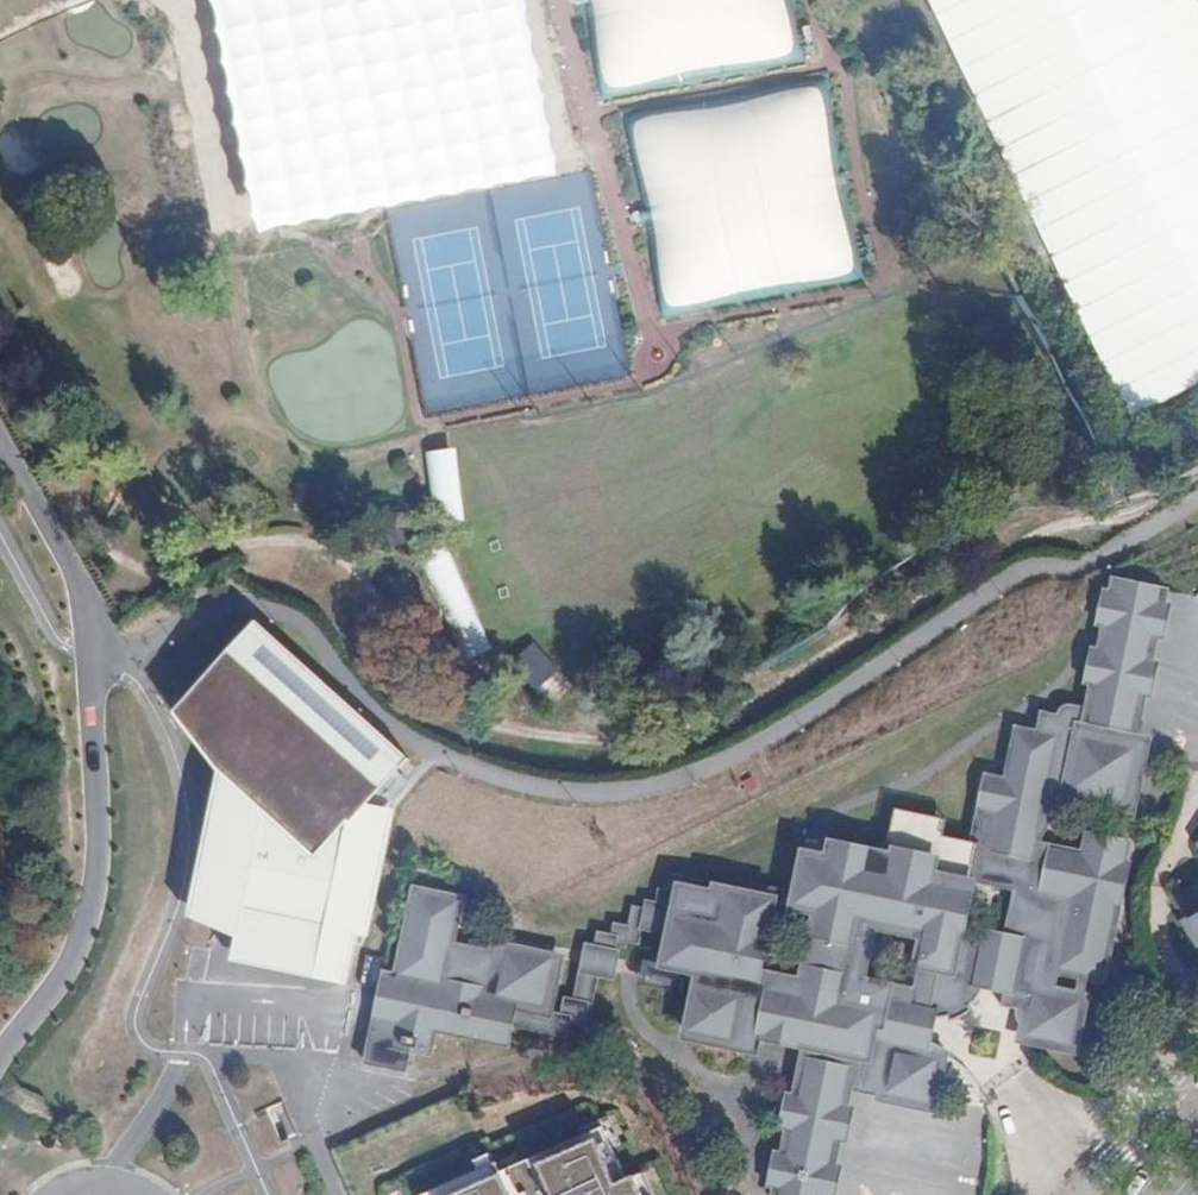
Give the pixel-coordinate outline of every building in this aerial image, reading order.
[(797,64),(788,0),(592,0),(605,90),(797,64)] [(1119,434),(1197,397),(1197,130),(1137,0),(916,0),(1119,434)] [(666,312),(861,283),(831,85),(636,114),(666,312)] [(465,522),(455,448),(424,452),(433,527),(465,522)] [(465,659),(493,648),(455,553),(427,564),(465,659)] [(1125,744),(1155,596),(1102,584),(1076,712),(1077,712),(1070,743),(1064,747),(1072,757),(1083,736),(1125,744)] [(254,619),(172,713),(217,771),(189,917),(222,933),(232,938),(229,961),(344,984),(350,954),(353,936),(367,936),(395,808),(366,803),(413,757),(254,619)] [(558,671),(533,641),(510,661),(535,690),(558,671)] [(1099,981),(1113,908),(1107,907),(1120,842),(1083,835),(1079,855),(1030,849),(1045,803),(1120,817),(1134,746),(1125,744),(1083,736),(1072,757),(1064,747),(1070,743),(1077,712),(1076,712),(1063,709),(1050,719),(1032,716),(1027,738),(1010,735),(1000,782),(980,778),(962,858),(946,854),(948,848),(923,843),(927,826),(890,818),(879,871),(871,873),(866,860),(855,869),(808,859),(798,910),(809,913),(794,986),(748,976),(764,901),(708,889),(707,896),(672,888),(653,979),(690,987),(677,1051),(744,1065),(747,1049),(793,1059),(838,1069),(841,1054),(860,1058),(849,1104),(921,1120),(934,1064),(920,1042),(923,1023),(928,1023),(935,1023),(942,1023),(947,1022),(949,1028),(959,1022),(967,1019),(972,1014),(968,1011),(972,1007),(977,1001),(981,996),(983,990),(985,983),(1005,987),(999,1010),(1016,1013),(1015,1020),(1018,1024),(1023,1029),(1020,1042),(1072,1052),(1082,1001),(1051,994),(1055,972),(1099,981)] [(505,1021),(508,1004),(549,1011),(559,955),(495,943),(493,955),(449,946),(457,899),(414,892),(398,979),(383,976),(377,1010),(382,1011),(378,1031),(373,1030),(366,1064),(407,1071),(411,1049),(433,1053),(437,1030),(481,1038),(485,1017),(505,1021)] [(841,1102),(849,1104),(860,1058),(841,1054),(838,1069),(793,1059),(764,1194),(820,1194),(841,1102)] [(631,1183),(611,1191),(588,1135),(528,1160),(543,1194),(636,1194),(631,1183)] [(528,1160),(442,1194),(543,1194),(528,1160)]
